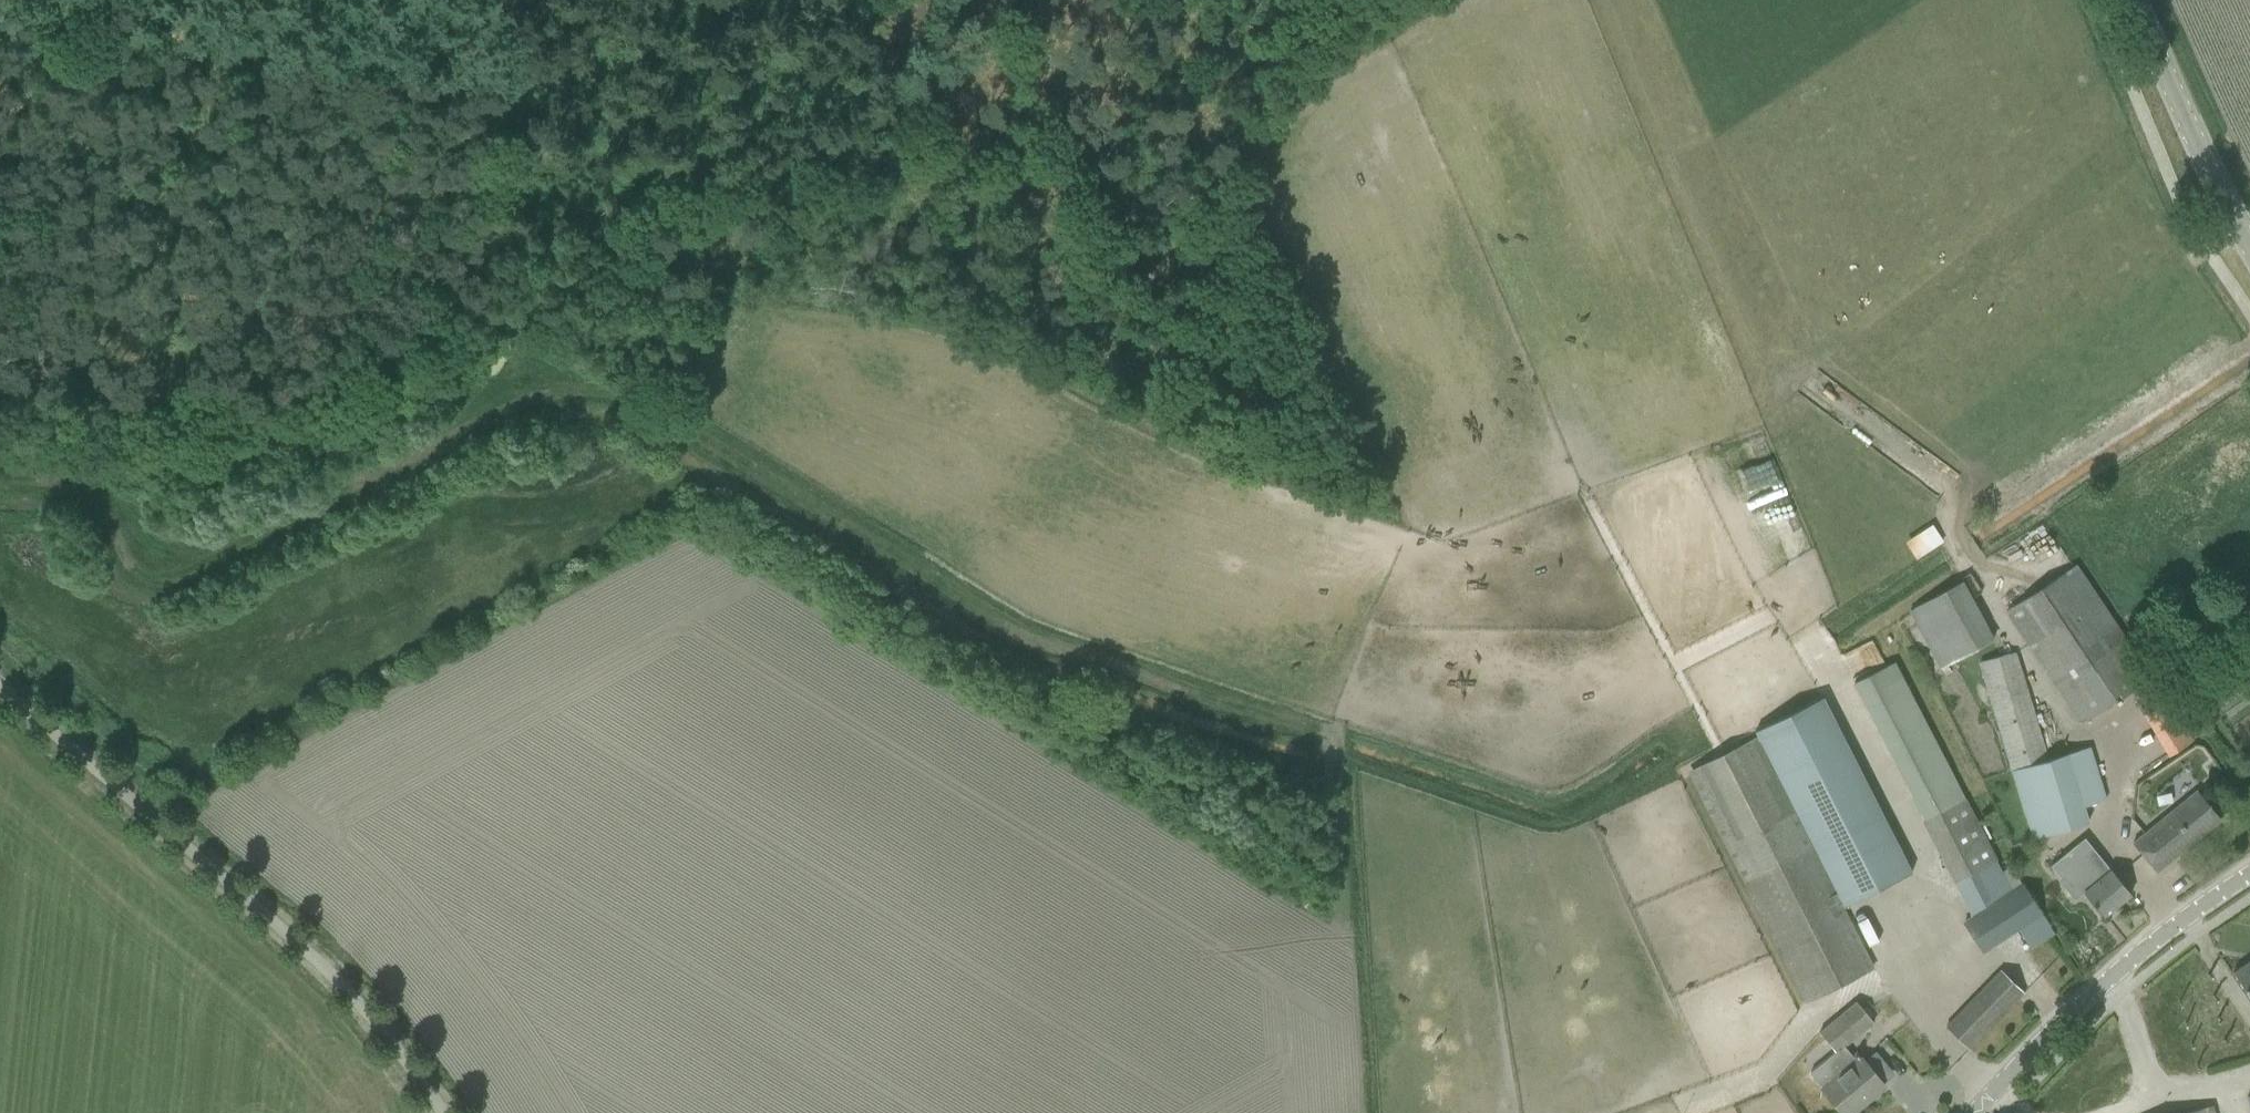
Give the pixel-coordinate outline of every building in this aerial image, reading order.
[(1771,522),(1795,512),(1730,348),(1706,357),(1771,522)] [(1935,522),(1906,541),(1918,558),(1946,539),(1935,522)] [(2005,611),(2008,614),(2081,723),(2150,678),(2074,566),(2005,611)] [(1909,610),(1934,657),(1940,668),(1992,639),(1961,582),(1909,610)] [(2105,800),(2099,778),(2089,747),(2047,760),(2014,653),(1979,663),(2026,818),(2033,839),(2088,822),(2083,806),(2105,800)] [(1924,820),(1955,880),(1995,860),(1892,663),(1854,683),(1924,820)] [(1690,774),(1725,845),(1805,1001),(1872,967),(1842,907),(1911,872),(1822,697),(1754,731),(1758,739),(1690,774)] [(2140,717),(2167,756),(2192,739),(2165,701),(2140,717)] [(2133,843),(2156,872),(2220,820),(2196,791),(2133,843)] [(2077,885),(2103,917),(2130,894),(2091,846),(2083,853),(2076,844),(2050,865),(2070,890),(2077,885)] [(2021,882),(1963,920),(1984,951),(2018,928),(2031,948),(2054,933),(2021,882)] [(2233,972),(2249,998),(2249,961),(2233,972)] [(1945,1027),(1968,1050),(2024,992),(2001,970),(1945,1027)] [(1841,1014),(1819,1032),(1834,1051),(1836,1053),(1843,1047),(1858,1034),(1873,1022),(1855,1002),(1841,1014)] [(1808,1072),(1822,1090),(1831,1100),(1842,1112),(1850,1112),(1884,1085),(1870,1068),(1857,1053),(1852,1058),(1843,1047),(1836,1053),(1834,1051),(1808,1072)]
